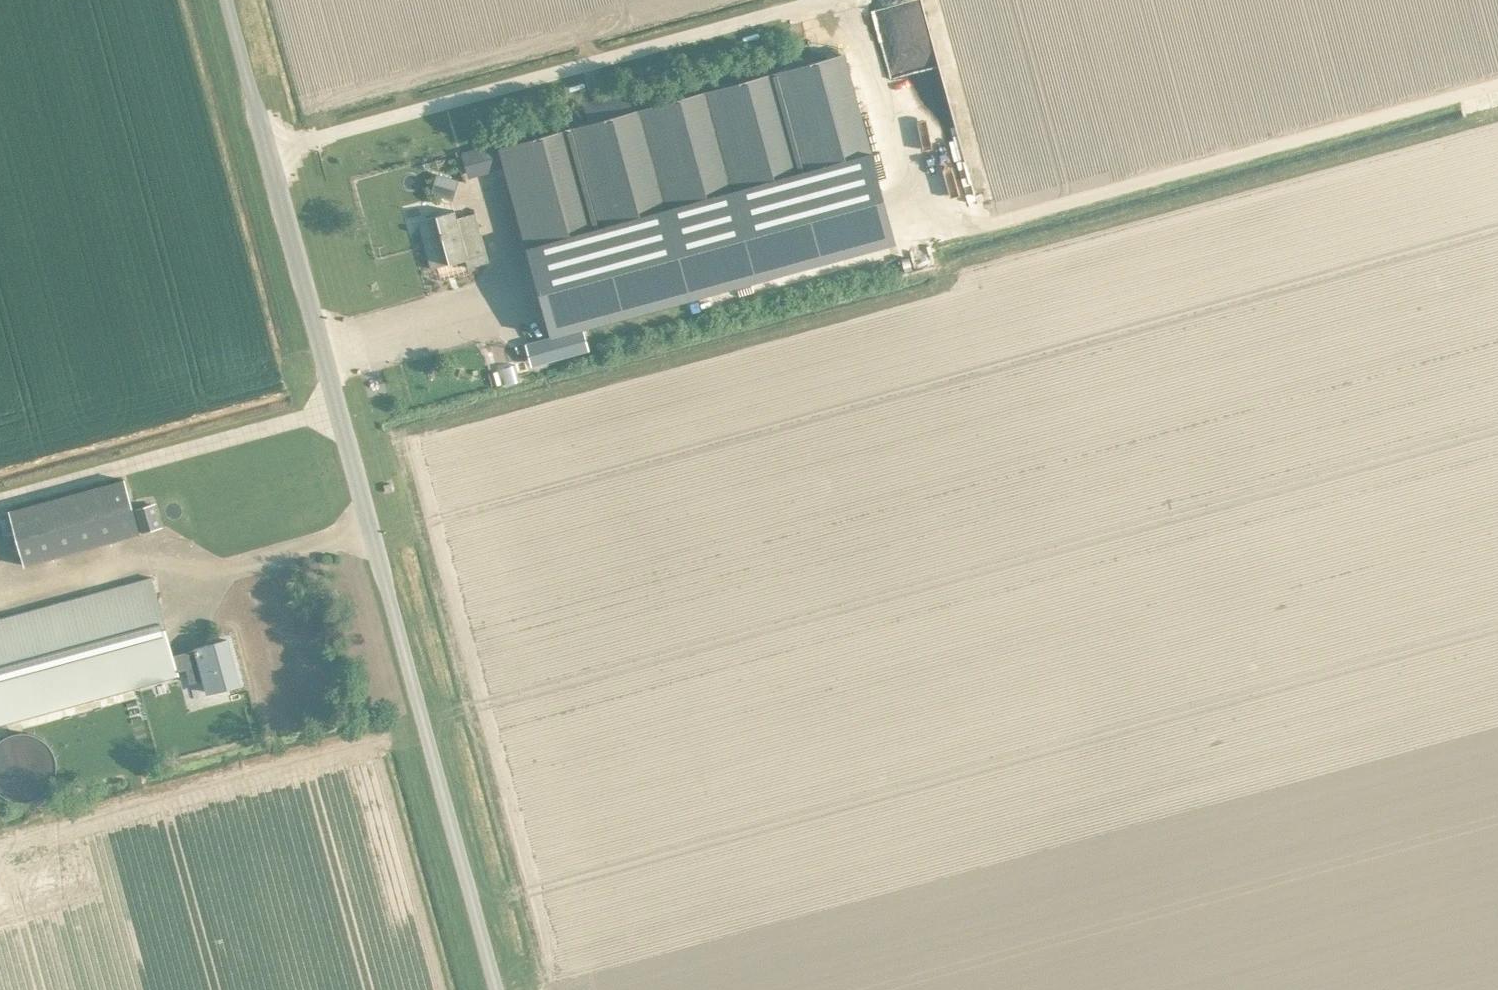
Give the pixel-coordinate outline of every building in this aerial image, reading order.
[(842,53),(634,107),(634,109),(645,149),(684,297),(892,242),(842,53)] [(587,121),(496,145),(507,186),(546,333),(684,297),(645,149),(634,109),(634,107),(629,88),(581,101),(587,121)] [(427,265),(461,256),(463,263),(462,263),(463,264),(484,258),(470,210),(451,215),(449,207),(413,217),(427,265)] [(137,530),(122,474),(3,506),(18,562),(137,530)] [(132,506),(138,530),(154,525),(148,502),(132,506)] [(169,653),(147,575),(0,615),(0,718),(173,671),(169,653)] [(192,647),(169,653),(173,668),(196,661),(203,689),(234,680),(223,637),(191,645),(192,647)]
